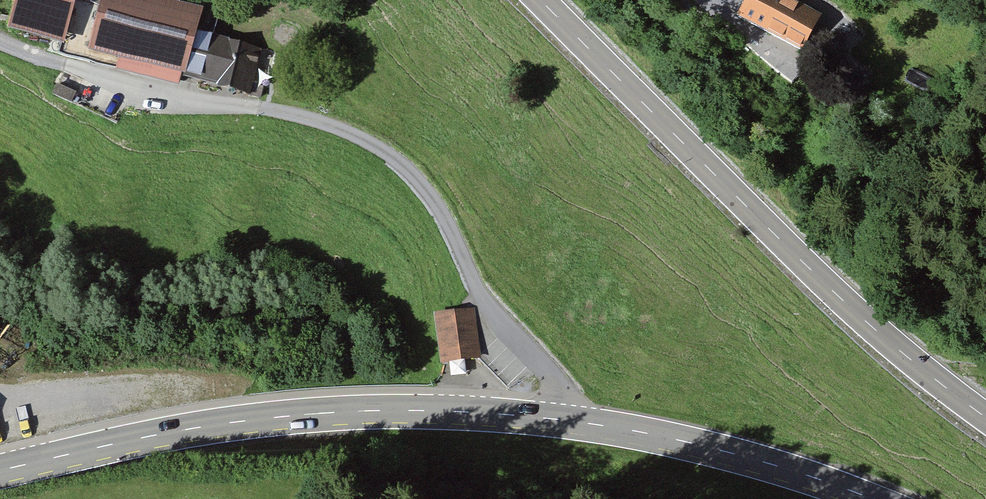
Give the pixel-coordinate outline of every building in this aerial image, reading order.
[(67,0),(13,0),(7,21),(66,38),(76,3),(67,0)] [(180,0),(102,0),(89,46),(185,72),(197,29),(203,6),(180,0)] [(794,0),(746,0),(738,16),(802,48),(820,13),(794,0)] [(250,92),(262,47),(197,29),(185,72),(184,75),(250,92)] [(479,355),(473,310),(438,314),(443,359),(479,355)]
